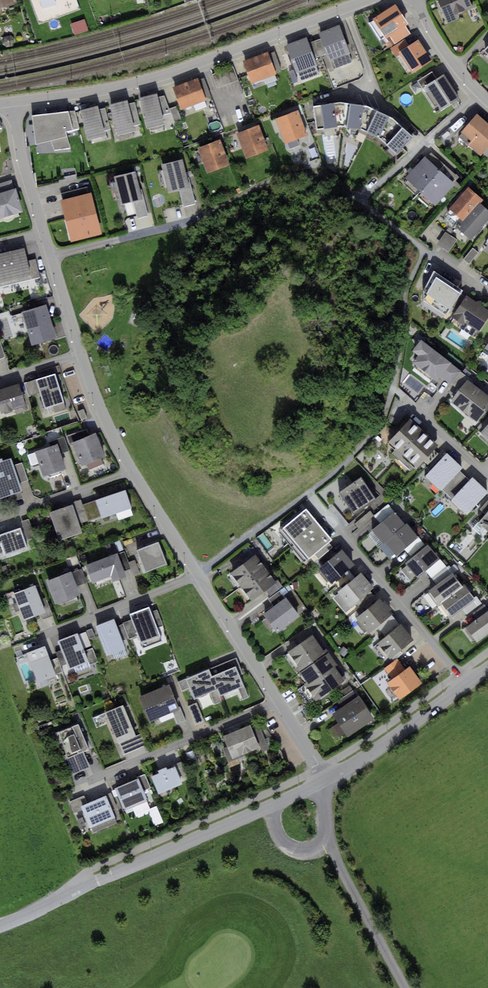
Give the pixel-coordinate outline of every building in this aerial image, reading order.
[(448,23),(460,18),(458,14),(473,7),(470,0),(438,0),(448,23)] [(395,4),(372,18),(385,38),(389,36),(405,25),(407,24),(395,4)] [(85,19),(71,23),(75,35),(89,30),(85,19)] [(339,25),(320,33),(322,38),(327,53),(333,69),(353,62),(339,25)] [(411,33),(405,25),(389,36),(395,44),(411,33)] [(306,37),(286,45),(300,82),(320,74),(314,58),(309,43),(306,37)] [(322,38),(309,43),(314,58),(327,53),(322,38)] [(398,53),(409,46),(405,39),(391,48),(395,55),(398,53)] [(409,46),(398,53),(412,73),(431,61),(418,40),(409,46)] [(274,51),(268,54),(275,72),(281,69),(274,51)] [(267,52),(243,61),(251,83),(275,74),(275,72),(268,54),(267,52)] [(437,79),(432,72),(417,81),(422,88),(425,86),(437,79)] [(437,79),(425,86),(440,111),(459,99),(444,74),(437,79)] [(198,78),(173,87),(181,108),(205,99),(205,98),(198,80),(198,78)] [(204,78),(198,80),(205,98),(211,96),(204,78)] [(156,94),(139,98),(147,128),(164,124),(162,115),(157,97),(156,94)] [(164,95),(157,97),(162,115),(171,113),(169,109),(164,95)] [(127,99),(109,103),(116,135),(134,131),(134,130),(133,126),(128,104),(127,99)] [(135,102),(128,104),(133,126),(140,124),(135,102)] [(338,102),(314,106),(317,129),(340,125),(347,126),(350,104),(338,102)] [(364,105),(350,104),(347,126),(347,127),(359,129),(367,132),(377,110),(364,105)] [(96,105),(81,109),(88,140),(104,136),(103,131),(98,110),(96,105)] [(176,106),(169,109),(171,113),(174,123),(181,120),(176,106)] [(105,108),(98,110),(103,131),(110,129),(105,108)] [(75,110),(32,115),(35,145),(51,140),(54,150),(70,148),(66,131),(79,128),(75,110)] [(298,110),(275,119),(285,143),(287,142),(297,139),(307,135),(298,110)] [(389,116),(377,110),(367,132),(378,137),(381,140),(397,123),(389,116)] [(477,113),(461,131),(472,141),(468,146),(480,156),(483,153),(487,157),(487,156),(487,123),(477,113)] [(412,136),(397,123),(381,140),(396,154),(412,136)] [(259,126),(237,133),(246,159),(268,151),(259,126)] [(220,139),(197,148),(207,173),(229,164),(220,139)] [(297,139),(287,142),(290,149),(299,145),(297,139)] [(315,147),(308,149),(311,158),(318,156),(315,147)] [(431,152),(426,157),(440,170),(453,180),(457,175),(431,152)] [(426,157),(424,156),(405,177),(421,192),(440,170),(426,157)] [(181,160),(161,165),(168,192),(179,190),(188,187),(181,160)] [(453,180),(440,170),(421,192),(436,205),(455,183),(453,180)] [(135,171),(115,176),(121,203),(133,201),(142,198),(135,171)] [(14,188),(11,179),(0,183),(0,192),(14,188)] [(60,193),(62,200),(89,193),(87,186),(60,193)] [(188,187),(179,190),(183,207),(196,204),(192,187),(188,187)] [(468,187),(449,208),(463,221),(479,203),(482,199),(468,187)] [(23,211),(16,188),(14,188),(0,192),(0,218),(23,211)] [(62,200),(61,200),(71,240),(101,233),(91,193),(89,193),(62,200)] [(142,198),(133,201),(137,218),(148,216),(144,198),(142,198)] [(457,227),(470,240),(487,220),(487,211),(479,203),(463,221),(457,227)] [(456,242),(446,234),(438,244),(449,252),(456,242)] [(24,248),(6,252),(12,279),(31,274),(27,260),(24,248)] [(472,248),(464,260),(470,264),(479,253),(472,248)] [(6,252),(0,254),(0,282),(12,279),(6,252)] [(35,258),(27,260),(31,274),(32,279),(40,277),(35,258)] [(463,290),(433,270),(424,288),(423,300),(446,316),(463,290)] [(467,295),(452,317),(462,323),(460,327),(473,336),(477,330),(478,331),(487,317),(487,310),(482,305),(481,301),(476,301),(467,295)] [(46,305),(21,313),(32,346),(56,338),(46,305)] [(451,362),(420,339),(411,351),(417,355),(412,362),(436,381),(440,377),(451,362)] [(462,370),(451,362),(440,377),(451,384),(460,372),(462,370)] [(460,372),(451,384),(460,391),(468,380),(470,379),(460,372)] [(55,374),(36,379),(41,393),(44,407),(63,402),(55,374)] [(41,393),(36,379),(24,383),(28,397),(41,393)] [(450,403),(476,423),(487,408),(487,396),(468,380),(460,391),(450,403)] [(0,389),(0,412),(0,413),(15,409),(17,414),(27,411),(19,383),(0,389)] [(83,409),(78,411),(81,420),(86,418),(83,409)] [(410,418),(389,441),(396,448),(391,453),(412,472),(423,461),(428,465),(438,453),(434,450),(439,445),(410,418)] [(71,443),(89,436),(86,429),(67,437),(70,444),(71,443)] [(89,436),(71,443),(81,466),(86,464),(89,470),(103,464),(100,458),(106,455),(96,433),(89,436)] [(64,436),(56,439),(58,444),(61,453),(69,450),(64,436)] [(58,444),(35,452),(43,476),(66,468),(61,453),(58,444)] [(447,453),(426,476),(441,490),(459,471),(462,468),(447,453)] [(0,459),(0,499),(22,491),(20,483),(14,465),(11,458),(2,461),(1,458),(0,459)] [(22,463),(14,465),(20,483),(28,480),(22,463)] [(469,480),(459,471),(441,490),(451,499),(469,480)] [(363,476),(339,491),(353,513),(377,498),(363,476)] [(451,499),(467,515),(487,493),(487,492),(472,477),(469,480),(451,499)] [(125,490),(96,500),(101,517),(131,507),(125,490)] [(88,521),(83,504),(81,499),(71,502),(72,505),(78,524),(88,521)] [(101,517),(96,500),(83,504),(88,521),(101,517)] [(374,516),(380,523),(394,511),(388,504),(374,516)] [(72,505),(50,512),(59,540),(81,533),(78,524),(72,505)] [(306,509),(282,528),(295,544),(319,524),(306,509)] [(369,511),(354,524),(358,529),(373,517),(369,511)] [(383,542),(405,524),(394,511),(380,523),(372,529),(383,542)] [(478,523),(487,531),(487,512),(478,523)] [(383,542),(379,547),(389,558),(394,553),(396,555),(418,536),(406,523),(405,524),(383,542)] [(331,539),(319,524),(295,544),(308,559),(314,554),(328,542),(331,539)] [(0,535),(0,545),(1,544),(5,555),(26,549),(19,529),(0,535)] [(159,541),(136,550),(145,572),(168,562),(159,541)] [(328,542),(314,554),(319,559),(330,549),(332,547),(328,542)] [(428,544),(405,563),(407,566),(401,571),(409,580),(415,575),(417,577),(425,571),(440,558),(428,544)] [(318,560),(323,565),(335,555),(330,549),(319,559),(318,560)] [(124,550),(117,553),(123,572),(131,569),(124,550)] [(323,565),(317,570),(330,585),(354,565),(341,550),(335,555),(323,565)] [(117,553),(85,565),(92,582),(111,575),(113,581),(125,576),(123,572),(117,553)] [(240,586),(265,567),(256,554),(230,573),(232,575),(230,576),(237,586),(239,584),(240,586)] [(446,565),(440,558),(425,571),(431,577),(446,565)] [(432,579),(436,584),(452,573),(453,572),(449,566),(432,579)] [(82,567),(71,571),(77,586),(87,582),(82,567)] [(265,567),(240,586),(241,588),(239,589),(246,599),(249,597),(251,601),(266,590),(277,582),(265,567)] [(71,571),(46,581),(55,604),(80,595),(77,586),(71,571)] [(361,572),(338,592),(351,606),(356,602),(370,590),(374,586),(361,572)] [(439,603),(462,587),(452,573),(436,584),(427,590),(437,604),(439,603)] [(277,582),(266,590),(270,595),(283,586),(278,580),(277,582)] [(462,587),(439,603),(449,616),(462,607),(474,599),(465,585),(462,587)] [(35,586),(12,594),(22,620),(39,614),(45,612),(40,600),(35,586)] [(274,607),(286,598),(280,590),(268,599),(274,607)] [(374,595),(370,590),(356,602),(360,607),(374,595)] [(474,599),(462,607),(466,614),(481,603),(477,597),(474,599)] [(46,598),(40,600),(45,612),(39,614),(43,618),(53,615),(46,598)] [(274,607),(263,615),(277,633),(300,616),(286,598),(274,607)] [(380,599),(356,618),(369,633),(376,627),(391,615),(393,613),(389,609),(391,608),(385,600),(383,602),(380,599)] [(476,619),(487,610),(487,607),(485,603),(472,613),(476,619)] [(150,607),(130,614),(132,621),(137,636),(140,643),(160,636),(157,627),(162,625),(157,609),(151,611),(150,607)] [(466,627),(477,642),(487,634),(487,610),(476,619),(466,627)] [(400,625),(391,615),(376,627),(385,637),(400,625)] [(114,619),(95,626),(105,654),(124,647),(122,641),(117,626),(114,619)] [(132,621),(123,624),(128,639),(137,636),(132,621)] [(123,624),(117,626),(122,641),(128,639),(123,624)] [(385,637),(378,643),(391,658),(414,639),(401,624),(400,625),(385,637)] [(86,631),(77,634),(83,649),(92,645),(86,631)] [(77,634),(59,641),(70,669),(88,662),(84,651),(83,649),(77,634)] [(313,635),(289,652),(298,665),(295,667),(306,682),(304,684),(316,701),(348,679),(326,649),(324,650),(313,635)] [(45,646),(28,652),(39,683),(56,676),(56,674),(51,660),(45,646)] [(92,648),(84,651),(88,662),(89,665),(98,662),(92,648)] [(58,658),(51,660),(56,674),(63,672),(58,658)] [(384,668),(392,679),(405,669),(397,658),(384,668)] [(236,666),(212,676),(218,689),(220,695),(237,688),(243,686),(236,666)] [(392,679),(387,682),(399,699),(422,682),(410,666),(405,669),(392,679)] [(218,689),(212,676),(210,669),(186,679),(194,698),(211,692),(218,689)] [(169,685),(140,697),(150,721),(173,712),(179,710),(169,685)] [(350,685),(341,691),(345,695),(353,690),(350,685)] [(248,697),(243,686),(237,688),(242,699),(248,697)] [(220,695),(218,689),(211,692),(216,704),(223,701),(220,695)] [(357,696),(353,690),(345,695),(336,701),(341,708),(357,696)] [(341,708),(331,714),(337,723),(332,726),(339,737),(345,733),(347,737),(374,718),(358,695),(357,696),(341,708)] [(196,703),(188,707),(195,725),(204,721),(196,703)] [(121,706),(105,713),(118,742),(135,734),(121,706)] [(179,710),(173,712),(178,724),(185,721),(180,709),(179,710)] [(78,724),(55,733),(64,759),(84,752),(89,750),(78,724)] [(250,725),(223,735),(232,759),(259,748),(262,752),(269,749),(260,726),(252,729),(250,725)] [(119,744),(124,755),(146,746),(141,734),(119,744)] [(90,767),(84,752),(64,759),(70,774),(90,767)] [(182,780),(186,779),(182,762),(177,763),(182,780)] [(159,774),(151,777),(159,795),(182,785),(174,767),(168,770),(166,766),(157,770),(159,774)] [(145,775),(137,778),(143,791),(150,788),(145,775)] [(137,778),(114,787),(123,810),(146,801),(143,791),(137,778)] [(82,806),(88,803),(85,794),(69,800),(72,809),(82,806)] [(88,803),(82,806),(91,828),(115,818),(106,796),(88,803)] [(159,805),(151,807),(154,824),(163,822),(159,805)]
